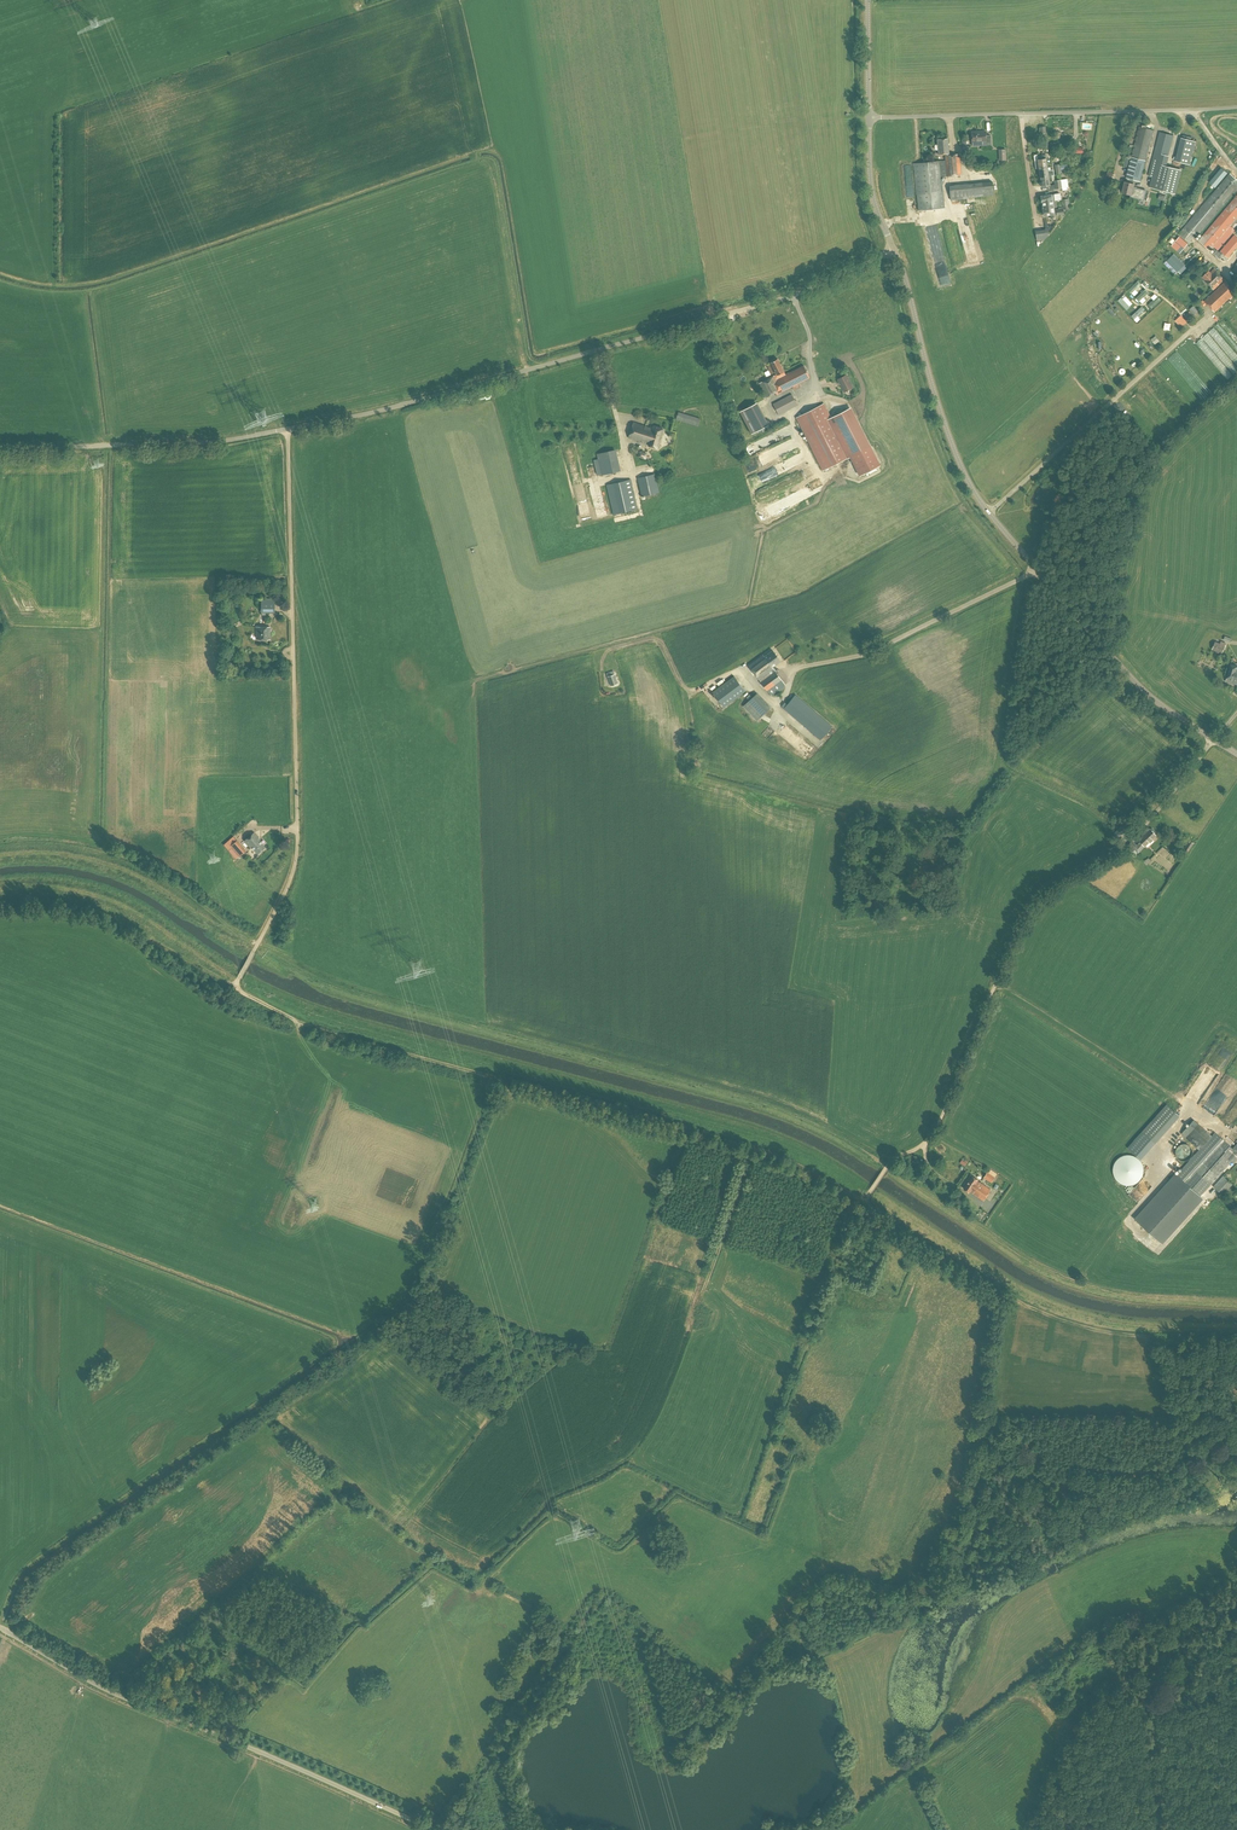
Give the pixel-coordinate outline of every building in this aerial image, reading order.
[(1147,154),(1152,138),(1152,134),(1154,130),(1139,126),(1133,150),(1129,149),(1128,151),(1127,151),(1123,166),(1130,167),(1126,182),(1125,181),(1123,192),(1131,194),(1130,197),(1144,201),(1147,190),(1137,188),(1137,187),(1134,186),(1134,184),(1136,180),(1141,181),(1145,166),(1146,160),(1147,154)] [(977,133),(977,131),(972,132),(972,142),(986,141),(987,145),(991,144),(991,135),(986,135),(986,133),(977,133)] [(1160,132),(1154,155),(1152,160),(1148,175),(1151,175),(1148,186),(1165,191),(1166,191),(1174,193),(1176,183),(1179,172),(1180,170),(1166,166),(1174,135),(1160,132)] [(949,155),(948,138),(937,139),(938,144),(935,145),(934,146),(935,149),(936,150),(938,150),(939,154),(945,154),(945,161),(940,161),(915,163),(919,210),(945,208),(942,177),(961,175),(959,154),(949,155)] [(1190,165),(1196,141),(1181,138),(1175,161),(1190,165)] [(1036,169),(1039,168),(1047,167),(1046,155),(1038,156),(1038,159),(1038,160),(1035,161),(1036,169)] [(1052,175),(1052,176),(1054,175),(1053,169),(1048,170),(1047,167),(1039,168),(1040,177),(1052,175)] [(1209,182),(1215,187),(1228,172),(1221,167),(1209,182)] [(1236,190),(1236,179),(1230,173),(1229,175),(1179,234),(1189,243),(1194,237),(1195,238),(1236,190)] [(1052,181),(1052,176),(1052,175),(1040,177),(1041,186),(1050,185),(1049,181),(1052,181)] [(1055,189),(1068,187),(1067,179),(1054,181),(1055,189)] [(950,199),(994,195),(993,181),(949,185),(950,199)] [(1052,195),(1041,196),(1042,202),(1043,202),(1043,208),(1042,208),(1043,216),(1055,215),(1054,207),(1056,207),(1055,200),(1061,200),(1060,193),(1054,194),(1052,195)] [(1236,228),(1236,195),(1198,241),(1210,250),(1214,246),(1217,249),(1213,253),(1220,259),(1222,257),(1226,260),(1236,247),(1236,237),(1234,234),(1219,252),(1217,250),(1236,228)] [(1058,209),(1055,209),(1056,216),(1058,215),(1064,215),(1063,209),(1069,209),(1067,199),(1062,200),(1063,207),(1058,208),(1058,209)] [(1167,240),(1171,244),(1176,238),(1172,235),(1167,240)] [(1189,244),(1180,237),(1172,247),(1180,254),(1189,244)] [(1174,254),(1167,261),(1178,272),(1178,271),(1181,274),(1187,268),(1184,265),(1185,265),(1174,254)] [(1225,280),(1215,268),(1211,272),(1209,271),(1203,276),(1214,289),(1225,280)] [(1230,299),(1232,298),(1231,297),(1236,292),(1227,283),(1226,281),(1204,301),(1203,300),(1201,302),(1204,306),(1207,304),(1214,312),(1229,298),(1230,299)] [(1172,309),(1167,309),(1165,313),(1168,317),(1172,317),(1174,313),(1172,309)] [(1187,322),(1181,315),(1175,321),(1181,327),(1187,322)] [(786,374),(784,371),(778,358),(771,362),(772,365),(768,367),(771,374),(776,372),(777,374),(759,383),(766,397),(776,393),(777,394),(793,386),(794,389),(800,387),(798,383),(810,377),(804,365),(786,374)] [(844,392),(853,387),(846,375),(838,379),(844,392)] [(779,415),(798,405),(792,394),(773,404),(779,415)] [(831,418),(824,403),(795,418),(822,471),(871,446),(851,407),(831,418)] [(703,426),(705,421),(700,420),(700,418),(678,412),(676,420),(698,426),(698,425),(703,426)] [(653,428),(645,426),(645,425),(634,422),(629,438),(642,442),(644,444),(645,445),(646,445),(647,445),(649,444),(649,445),(658,448),(663,429),(654,426),(653,428)] [(788,454),(787,452),(790,450),(789,447),(796,444),(794,441),(786,445),(785,442),(774,447),(778,458),(788,454)] [(601,475),(621,471),(616,449),(596,454),(598,459),(594,460),(597,475),(599,475),(599,474),(601,474),(601,475)] [(781,470),(793,465),(791,461),(779,466),(781,470)] [(642,497),(659,492),(655,474),(637,478),(642,497)] [(613,515),(638,509),(631,479),(606,485),(613,515)] [(274,612),(275,599),(261,599),(260,612),(274,612)] [(270,639),(270,627),(256,627),(256,639),(270,639)] [(1222,653),(1226,643),(1221,642),(1221,644),(1215,642),(1213,649),(1222,653)] [(781,661),(773,650),(764,656),(763,655),(749,665),(759,679),(771,696),(785,685),(772,667),(781,661)] [(1231,664),(1226,681),(1236,684),(1236,666),(1231,664)] [(610,686),(618,683),(615,674),(607,677),(610,686)] [(724,708),(745,691),(734,676),(712,692),(724,708)] [(756,721),(771,707),(757,693),(743,706),(756,721)] [(820,740),(832,726),(795,695),(783,709),(820,740)] [(1117,838),(1129,828),(1125,823),(1113,833),(1117,838)] [(1156,832),(1152,828),(1150,828),(1150,829),(1149,829),(1138,840),(1140,842),(1137,845),(1132,841),(1125,849),(1131,853),(1135,849),(1138,852),(1144,845),(1145,846),(1149,842),(1150,843),(1153,840),(1152,839),(1156,835),(1155,834),(1156,834),(1156,832)] [(265,847),(259,840),(260,839),(254,832),(245,840),(250,847),(252,846),(257,854),(265,847)] [(236,840),(233,836),(227,841),(228,842),(230,845),(229,846),(238,857),(246,850),(237,839),(236,840)] [(1187,853),(1194,843),(1189,840),(1183,850),(1187,853)] [(1169,1103),(1143,1129),(1158,1144),(1163,1139),(1162,1139),(1174,1127),(1171,1124),(1180,1114),(1169,1103)] [(1225,1110),(1230,1114),(1234,1109),(1229,1105),(1225,1110)] [(1193,1119),(1181,1134),(1199,1150),(1176,1175),(1175,1174),(1134,1218),(1160,1242),(1201,1197),(1200,1196),(1232,1161),(1234,1163),(1236,1159),(1236,1144),(1233,1148),(1220,1137),(1215,1132),(1212,1136),(1193,1119)] [(1183,1161),(1185,1161),(1186,1160),(1188,1160),(1189,1159),(1190,1158),(1191,1157),(1191,1156),(1192,1154),(1192,1153),(1192,1151),(1192,1150),(1191,1149),(1191,1147),(1190,1146),(1189,1145),(1187,1145),(1186,1144),(1185,1144),(1184,1144),(1183,1144),(1182,1144),(1181,1145),(1179,1145),(1178,1146),(1177,1147),(1176,1148),(1176,1150),(1175,1151),(1175,1152),(1175,1154),(1176,1155),(1176,1156),(1177,1158),(1178,1159),(1179,1159),(1181,1160),(1182,1161),(1183,1161)] [(991,1183),(995,1177),(987,1172),(983,1177),(991,1183)] [(1223,1195),(1233,1184),(1223,1175),(1213,1186),(1223,1195)] [(983,1201),(991,1190),(977,1180),(977,1179),(972,1176),(963,1188),(969,1192),(970,1191),(983,1201)]
